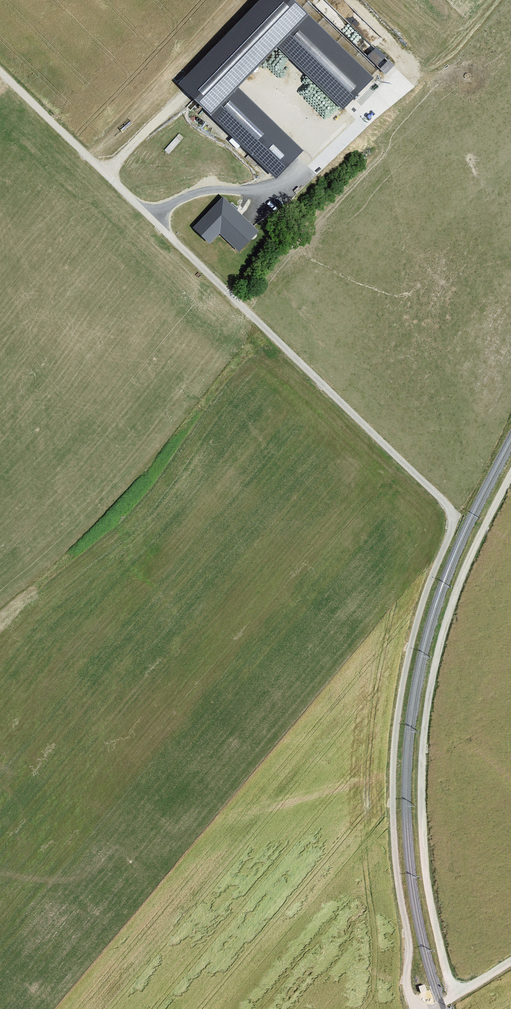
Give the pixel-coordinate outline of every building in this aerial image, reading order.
[(177,88),(211,120),(239,92),(279,51),(310,19),(290,0),(262,0),(177,88)] [(373,79),(310,19),(279,51),(343,111),(373,79)] [(384,74),(394,65),(376,46),(366,55),(384,74)] [(302,152),(239,92),(211,120),(275,180),(302,152)] [(259,230),(223,195),(193,227),(208,242),(220,230),(240,250),(259,230)]
